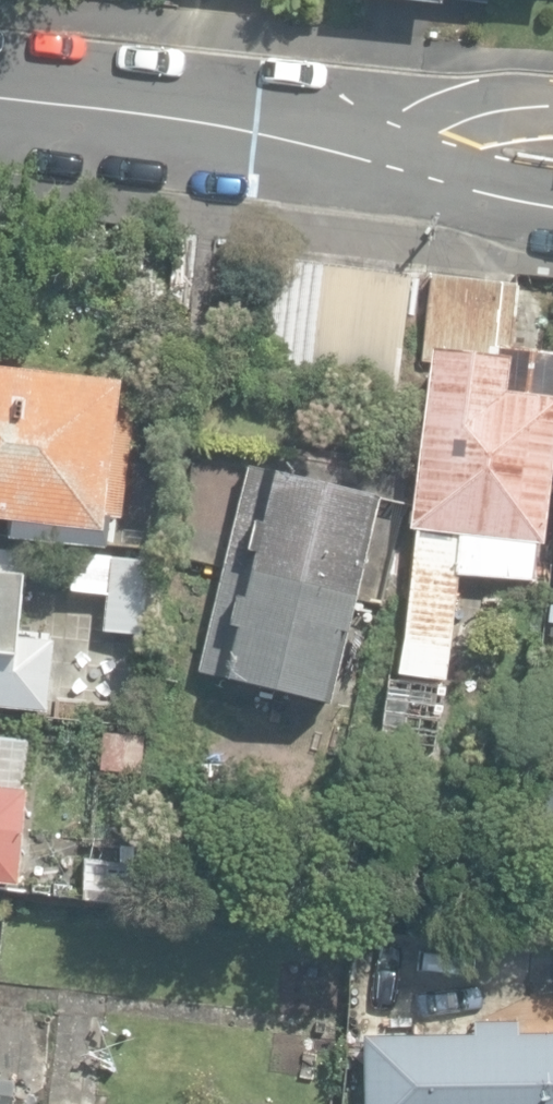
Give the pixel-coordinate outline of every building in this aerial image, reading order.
[(441,8),(442,0),(379,0),(441,8)] [(311,379),(322,266),(276,261),(263,374),(311,379)] [(411,276),(322,266),(311,379),(398,389),(411,276)] [(435,275),(427,361),(485,366),(487,344),(509,347),(515,283),(435,275)] [(509,347),(487,344),(485,366),(427,361),(396,672),(446,677),(456,572),(533,580),(537,542),(543,543),(552,443),(552,351),(509,347)] [(100,545),(118,380),(0,367),(0,518),(9,519),(7,535),(100,545)] [(247,467),(222,569),(351,602),(360,567),(353,566),(370,497),(247,467)] [(141,635),(146,560),(108,557),(102,631),(141,635)] [(44,707),(50,631),(25,629),(30,569),(0,567),(0,704),(44,707)] [(344,633),(351,602),(222,569),(198,668),(321,698),(338,631),(344,633)] [(375,763),(434,771),(445,689),(386,681),(375,763)] [(98,771),(139,775),(143,733),(102,729),(98,771)] [(14,882),(25,788),(0,785),(0,880),(14,882)] [(82,898),(128,903),(132,872),(85,867),(82,898)] [(371,1103),(552,1103),(552,1033),(371,1040),(371,1103)]
